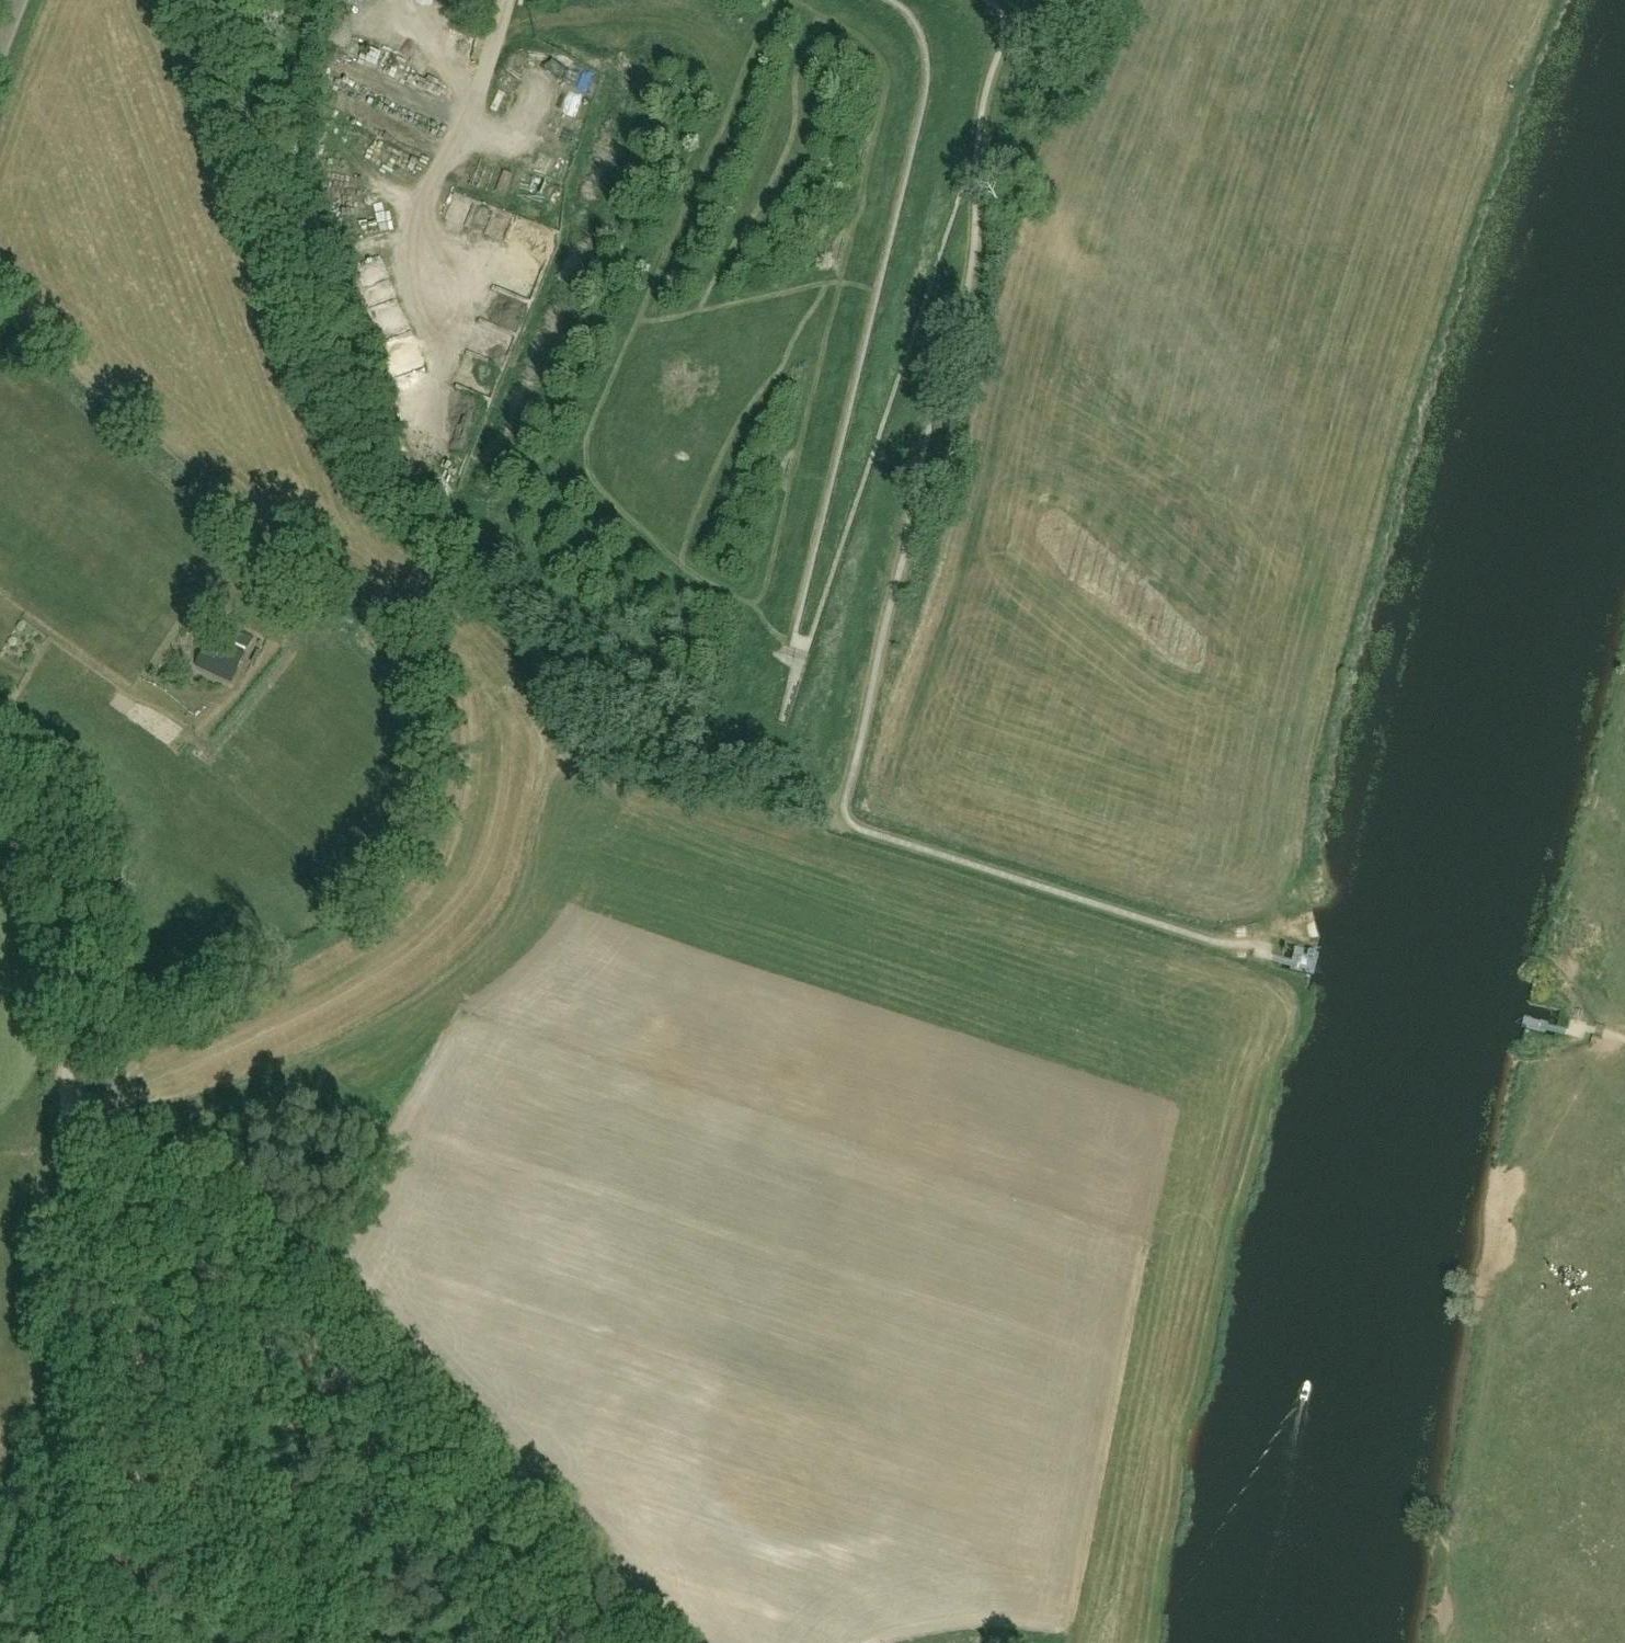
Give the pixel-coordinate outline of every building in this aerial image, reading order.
[(197,668),(232,682),(243,653),(208,640),(197,668)]
